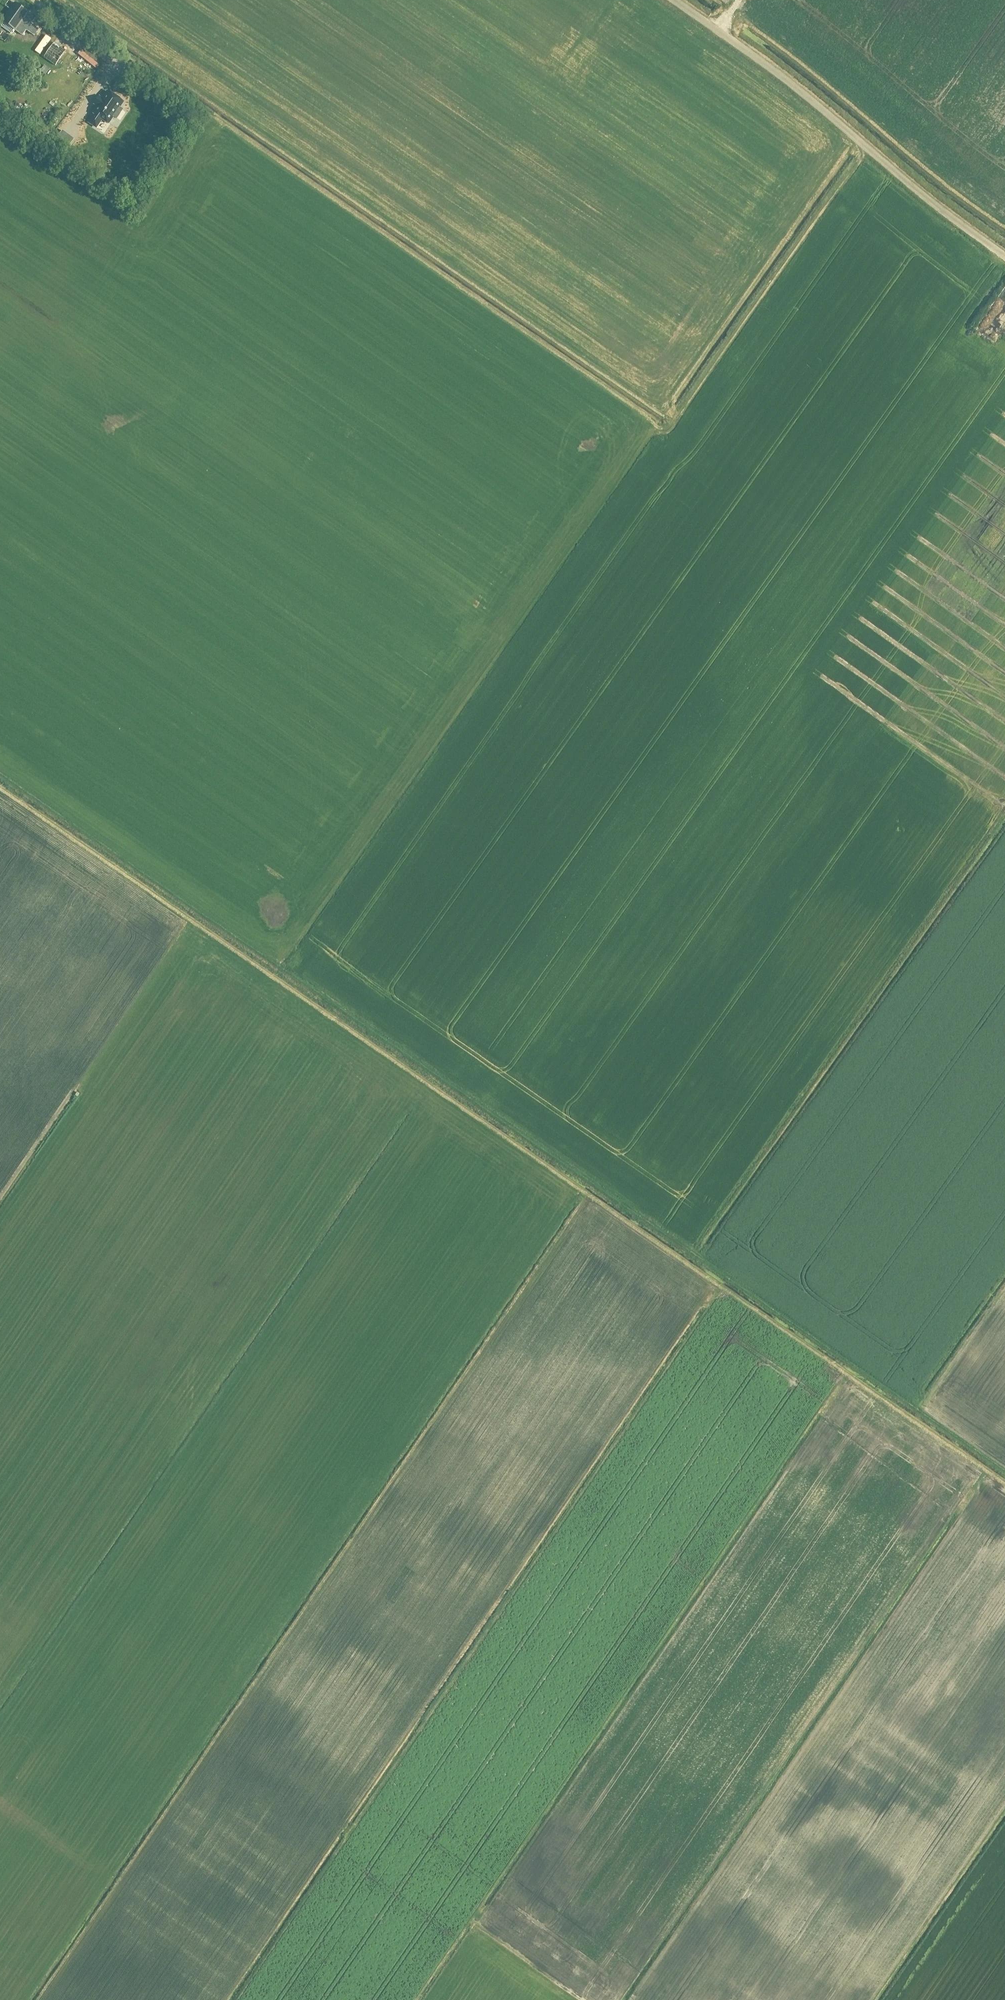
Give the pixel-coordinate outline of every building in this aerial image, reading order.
[(2,24),(2,26),(11,33),(14,32),(16,29),(17,30),(20,24),(35,35),(39,28),(25,18),(29,12),(15,2),(3,20),(3,21),(2,24)] [(114,116),(117,118),(123,110),(120,107),(123,102),(108,91),(103,99),(101,98),(97,105),(98,106),(93,113),(95,114),(89,122),(96,127),(102,119),(109,123),(114,116)]
